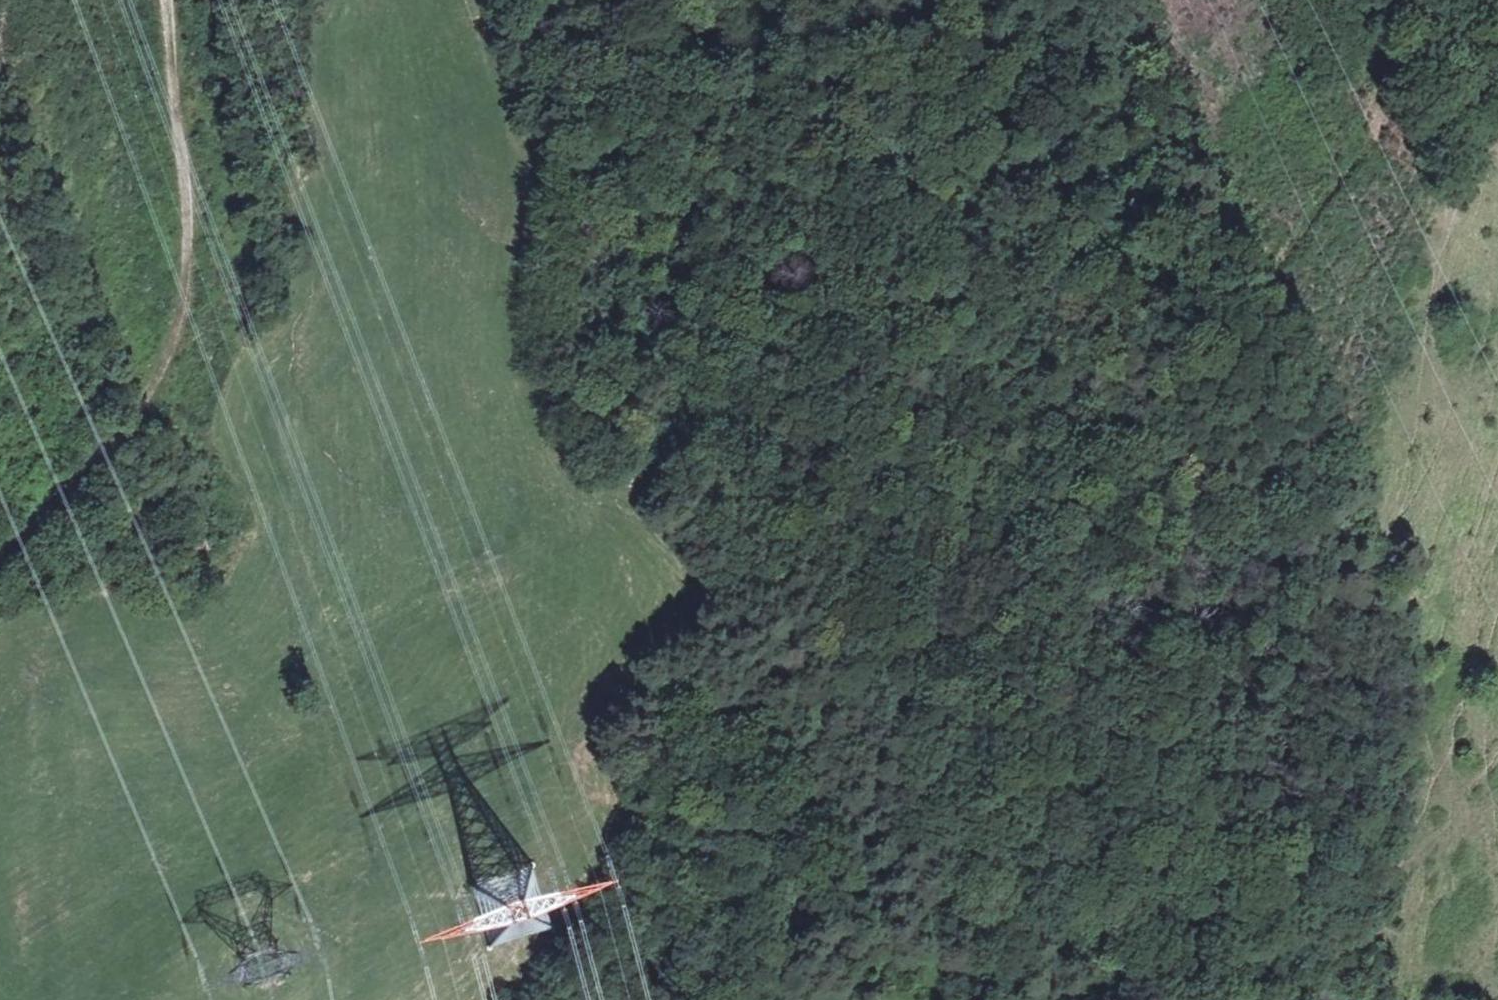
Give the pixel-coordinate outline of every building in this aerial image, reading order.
[(515,873),(472,891),(480,912),(523,894),(515,873)]
